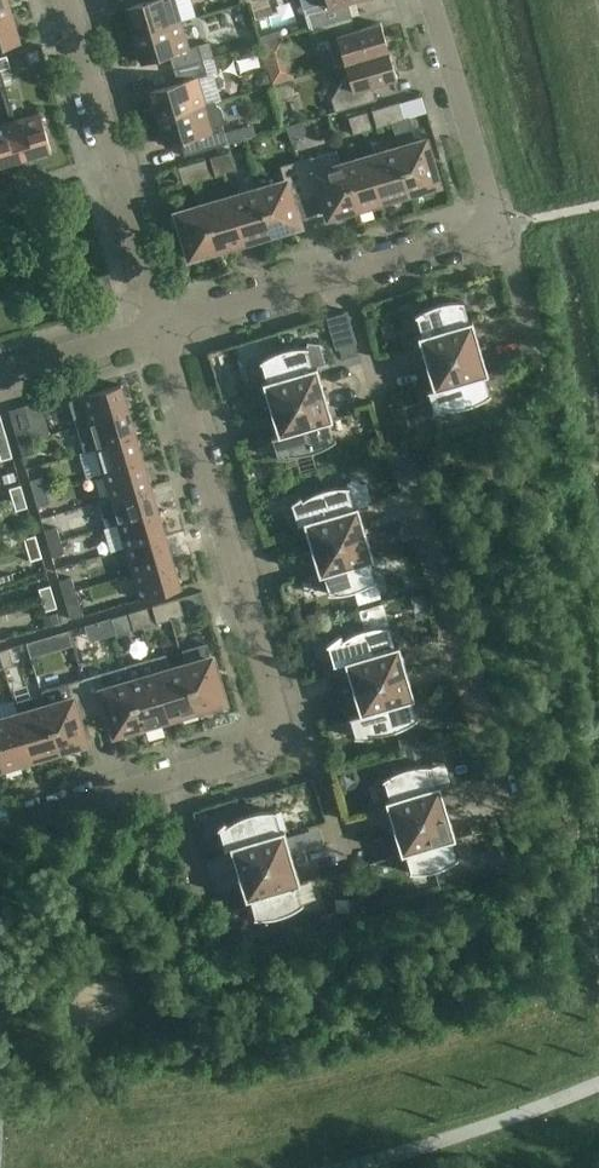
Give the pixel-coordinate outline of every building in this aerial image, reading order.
[(7,16),(6,10),(9,9),(7,0),(0,0),(0,18),(7,16)] [(134,35),(180,21),(173,0),(151,0),(127,7),(127,6),(126,6),(134,35)] [(352,16),(347,2),(354,0),(306,0),(308,6),(304,7),(311,28),(323,25),(352,16)] [(0,18),(0,48),(19,42),(13,20),(9,21),(7,16),(0,18)] [(337,37),(345,64),(389,51),(389,50),(388,50),(383,31),(381,23),(372,25),(372,26),(356,30),(352,16),(323,25),(327,40),(337,37)] [(180,21),(134,35),(142,64),(144,63),(144,62),(169,54),(173,69),(203,60),(198,45),(188,48),(180,21)] [(335,112),(347,108),(376,100),(372,85),(388,81),(397,79),(395,70),(394,70),(389,52),(389,51),(345,64),(349,76),(346,77),(331,98),(335,112)] [(0,57),(0,70),(10,67),(6,56),(0,57)] [(150,89),(159,118),(204,105),(196,78),(207,75),(203,60),(173,69),(177,83),(152,90),(152,89),(150,89)] [(272,84),(268,70),(260,72),(258,79),(260,87),(272,84)] [(204,105),(159,118),(167,147),(168,147),(168,145),(183,141),(187,155),(198,152),(203,151),(227,144),(225,137),(223,129),(222,125),(223,122),(224,119),(221,109),(219,107),(216,106),(215,102),(204,105)] [(425,140),(414,143),(407,118),(403,119),(399,102),(372,110),(377,127),(390,123),(397,148),(410,192),(411,192),(438,184),(425,140)] [(367,112),(358,115),(363,131),(372,129),(367,112)] [(14,121),(24,158),(51,150),(40,113),(14,121)] [(291,121),(299,140),(321,132),(314,113),(291,121)] [(353,134),(363,131),(358,115),(348,117),(353,134)] [(0,125),(0,165),(24,158),(14,121),(0,125)] [(253,129),(225,137),(227,144),(255,135),(253,129)] [(410,192),(397,148),(370,156),(383,200),(391,198),(392,202),(412,195),(411,192),(410,192)] [(312,157),(296,161),(305,192),(320,188),(328,216),(355,208),(356,208),(343,164),(340,165),(336,151),(312,157)] [(219,155),(224,172),(233,169),(228,152),(219,155)] [(215,175),(224,172),(219,155),(210,158),(215,175)] [(370,156),(343,164),(356,208),(355,208),(356,212),(376,206),(375,202),(383,200),(370,156)] [(205,159),(178,167),(183,184),(210,176),(205,159)] [(272,233),(299,225),(291,196),(305,192),(296,161),(280,166),(285,181),(259,189),(272,233)] [(259,189),(231,197),(244,241),(252,239),(253,242),(273,236),(272,233),(259,189)] [(231,197),(204,205),(217,249),(216,249),(217,253),(238,247),(237,243),(244,241),(231,197)] [(217,249),(204,205),(177,213),(189,257),(216,249),(217,249)] [(333,216),(319,225),(327,239),(341,230),(333,216)] [(438,304),(453,355),(480,347),(475,331),(472,332),(469,324),(473,323),(472,320),(468,321),(462,303),(464,303),(464,302),(453,302),(445,303),(438,304)] [(426,363),(453,355),(438,304),(428,308),(421,312),(415,316),(416,317),(417,316),(422,335),(418,336),(419,339),(422,338),(424,346),(421,347),(426,363)] [(346,311),(326,317),(335,349),(339,348),(356,343),(346,311)] [(356,343),(339,348),(342,358),(359,354),(356,343)] [(282,350),(297,401),(324,393),(320,377),(316,378),(314,370),(317,369),(316,366),(312,367),(307,349),(308,349),(308,347),(301,347),(293,348),(282,350)] [(453,355),(468,406),(478,402),(485,399),(491,394),(490,393),(489,394),(484,376),(488,374),(487,372),(484,373),(481,364),(485,363),(480,347),(453,355)] [(269,392),(265,393),(270,409),(297,401),(282,350),(272,354),(266,357),(259,362),(260,363),(261,362),(267,380),(262,382),(263,385),(267,384),(269,392)] [(433,412),(445,413),(445,411),(444,411),(444,409),(450,409),(457,408),(468,406),(453,355),(426,363),(430,379),(434,378),(436,387),(433,388),(433,389),(428,391),(434,410),(433,410),(433,412)] [(68,400),(76,427),(129,411),(121,385),(68,400)] [(328,422),(332,420),(332,417),(328,418),(326,410),(329,409),(324,393),(297,401),(312,452),(322,448),(329,444),(336,440),(335,439),(333,440),(328,422)] [(302,454),(312,452),(297,401),(270,409),(275,425),(279,424),(281,432),(277,433),(278,435),(271,437),(265,439),(271,457),(276,458),(291,459),(291,455),(294,455),(302,454)] [(9,410),(18,443),(30,440),(27,427),(29,426),(23,406),(9,410)] [(83,452),(95,449),(95,448),(136,436),(129,411),(76,427),(83,452)] [(9,446),(0,415),(0,449),(9,446)] [(95,449),(103,473),(143,461),(136,436),(95,448),(95,449)] [(18,443),(22,456),(34,453),(30,440),(18,443)] [(0,449),(0,458),(1,460),(12,457),(9,446),(0,449)] [(110,498),(151,486),(143,461),(103,473),(110,498)] [(15,480),(13,472),(2,475),(4,483),(15,480)] [(29,480),(33,493),(45,490),(41,477),(29,480)] [(348,482),(347,487),(341,487),(334,487),(323,489),(338,540),(365,532),(361,516),(357,517),(355,509),(358,508),(358,506),(375,502),(374,500),(367,502),(362,484),(362,483),(348,482)] [(9,488),(12,499),(24,496),(20,485),(9,488)] [(151,486),(110,498),(98,501),(105,527),(117,523),(158,511),(151,486)] [(311,548),(338,540),(323,489),(313,493),(306,497),(303,499),(300,496),(291,503),(292,505),(292,504),(297,522),(297,523),(297,524),(303,522),(304,524),(307,532),(306,532),(311,548)] [(33,493),(37,507),(49,503),(45,490),(33,493)] [(27,507),(24,496),(12,499),(15,511),(27,507)] [(158,511),(117,523),(125,548),(166,536),(158,511)] [(44,530),(48,544),(60,540),(56,527),(44,530)] [(373,560),(373,558),(373,557),(369,558),(367,550),(370,549),(365,532),(338,540),(353,591),(363,587),(370,584),(376,579),(375,578),(374,579),(369,561),(373,560)] [(24,539),(27,550),(38,546),(35,535),(24,539)] [(125,548),(132,573),(173,561),(166,536),(125,548)] [(48,544),(52,557),(64,553),(60,540),(48,544)] [(343,593),(353,591),(338,540),(311,548),(316,564),(319,563),(322,572),(318,573),(319,576),(324,574),(329,592),(328,592),(327,594),(335,594),(343,593)] [(42,557),(38,546),(27,550),(30,561),(42,557)] [(173,561),(132,573),(140,599),(181,587),(173,561)] [(59,581),(63,594),(75,590),(71,577),(59,581)] [(38,589),(42,600),(53,596),(50,585),(38,589)] [(75,590),(63,594),(71,621),(83,617),(75,590)] [(57,608),(53,596),(42,600),(45,611),(57,608)] [(184,615),(179,598),(152,606),(157,623),(184,615)] [(298,607),(288,611),(292,623),(302,620),(301,619),(298,607)] [(152,624),(147,608),(138,610),(143,627),(152,624)] [(133,630),(143,627),(138,610),(129,613),(133,630)] [(45,626),(59,622),(57,613),(42,617),(45,626)] [(379,680),(406,672),(402,656),(398,657),(396,648),(399,647),(398,645),(394,646),(389,628),(390,628),(390,626),(382,626),(375,627),(364,629),(379,680)] [(351,670),(347,671),(352,688),(379,680),(364,629),(354,633),(347,636),(343,639),(340,636),(341,635),(340,634),(326,645),(327,646),(328,645),(333,663),(333,664),(333,665),(345,662),(345,663),(348,662),(351,670)] [(29,643),(32,654),(38,653),(42,647),(40,640),(29,643)] [(0,651),(0,654),(4,668),(13,665),(8,648),(0,651)] [(152,657),(152,659),(156,674),(169,717),(177,715),(178,719),(199,713),(197,709),(184,666),(171,670),(166,653),(152,657)] [(197,709),(224,701),(211,658),(184,666),(197,709)] [(152,659),(141,662),(125,667),(142,725),(141,726),(142,729),(163,723),(162,719),(169,717),(156,674),(152,659)] [(125,667),(83,679),(91,709),(106,705),(114,733),(141,726),(142,725),(125,667)] [(379,680),(394,730),(404,727),(411,723),(417,719),(417,718),(415,718),(410,700),(414,699),(414,696),(410,697),(408,689),(411,688),(406,672),(379,680)] [(57,750),(59,750),(85,742),(77,714),(91,709),(83,679),(41,691),(43,696),(46,706),(45,706),(57,750)] [(384,733),(394,730),(379,680),(352,688),(357,704),(360,703),(363,711),(359,712),(360,713),(349,716),(354,736),(354,737),(372,738),(372,733),(376,733),(384,733)] [(18,714),(18,715),(31,758),(38,756),(39,760),(60,753),(59,750),(57,750),(45,706),(46,706),(43,696),(15,704),(18,714)] [(24,764),(23,760),(30,758),(18,715),(14,701),(0,705),(0,756),(3,766),(2,766),(3,770),(24,764)] [(440,787),(440,785),(439,784),(435,785),(430,767),(431,767),(431,765),(424,765),(416,766),(405,768),(420,819),(447,811),(443,795),(439,796),(437,788),(440,787)] [(388,811),(393,827),(420,819),(405,768),(395,772),(388,775),(387,777),(385,773),(378,779),(379,781),(379,780),(385,800),(386,802),(389,801),(392,810),(388,811)] [(345,787),(348,799),(367,795),(364,782),(345,787)] [(260,811),(250,814),(265,864),(292,856),(287,840),(284,841),(281,833),(285,832),(284,829),(279,831),(274,812),(276,812),(276,811),(268,811),(260,811)] [(447,811),(420,819),(435,870),(445,866),(452,863),(458,858),(458,857),(456,858),(451,840),(455,838),(455,835),(451,836),(449,828),(452,827),(447,811)] [(233,856),(238,873),(265,864),(250,814),(240,818),(233,821),(226,825),(227,827),(229,826),(234,844),(230,845),(230,848),(234,847),(236,855),(233,856)] [(425,872),(435,870),(420,819),(393,827),(398,843),(401,842),(404,850),(400,851),(401,854),(405,853),(411,871),(409,871),(409,873),(417,873),(425,872)] [(292,856),(265,864),(280,915),(290,912),(297,908),(303,904),(302,902),(301,903),(296,885),(300,884),(299,881),(296,882),(293,874),(297,873),(292,856)] [(245,897),(246,900),(250,899),(255,917),(254,917),(254,918),(261,918),(269,918),(280,915),(265,864),(238,873),(242,889),(246,888),(248,896),(245,897)]
